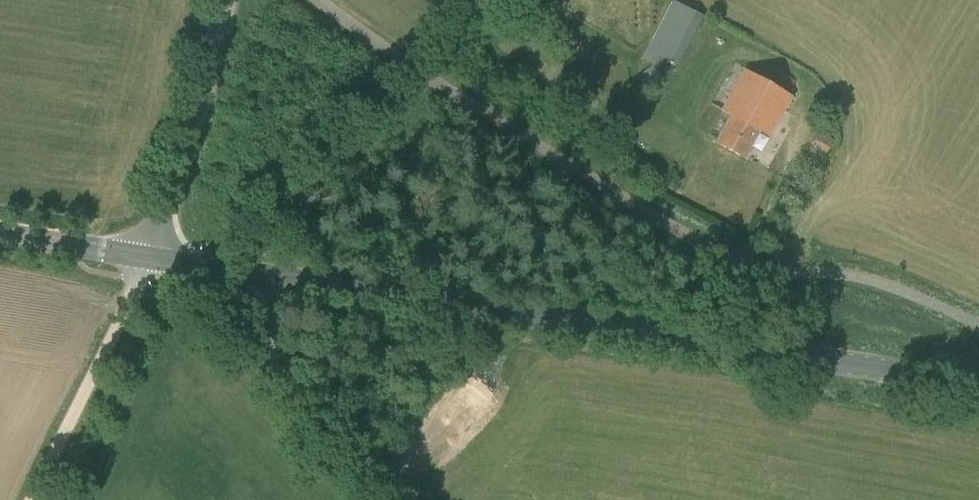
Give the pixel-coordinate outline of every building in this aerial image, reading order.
[(641,60),(658,68),(663,58),(678,66),(696,30),(702,19),(704,16),(673,0),(671,0),(641,60)] [(662,79),(651,65),(634,80),(645,93),(662,79)] [(770,138),(793,97),(744,70),(722,110),(732,115),(716,143),(745,159),(760,132),(770,138)]
